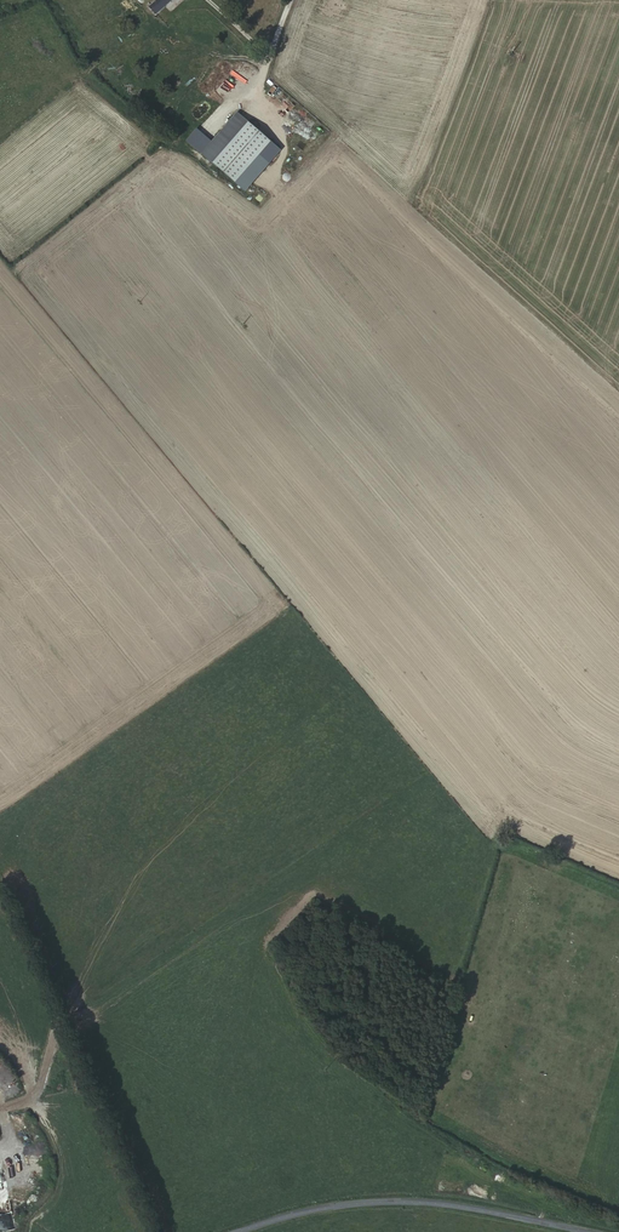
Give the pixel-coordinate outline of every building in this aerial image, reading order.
[(157,4),(155,6),(122,25),(125,31),(142,20),(144,23),(162,12),(175,0),(161,0),(157,4)] [(273,145),(252,126),(216,167),(237,186),(273,145)] [(17,1150),(3,1155),(5,1162),(10,1161),(9,1160),(19,1157),(17,1150)]
